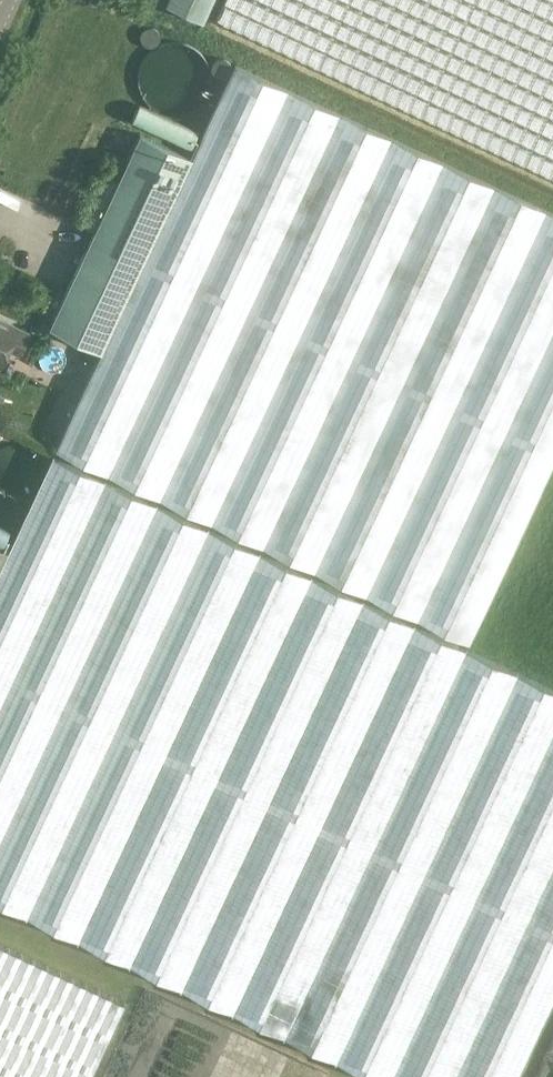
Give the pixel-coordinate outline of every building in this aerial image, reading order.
[(166,5),(203,22),(213,0),(168,0),(166,5)] [(216,18),(552,176),(552,0),(224,0),(216,18)] [(219,84),(220,77),(219,70),(217,63),(213,56),(209,51),(204,47),(198,44),(192,41),(186,41),(178,41),(170,43),(163,47),(159,50),(154,56),(150,62),(148,70),(147,76),(148,83),(149,89),(152,96),(156,101),(162,106),(167,109),(174,112),(181,113),(188,113),(196,111),(203,108),(209,102),(214,96),(217,90),(219,84)] [(101,351),(56,448),(468,638),(552,453),(552,210),(235,64),(191,157),(101,351)] [(195,146),(202,126),(140,103),(132,123),(195,146)] [(101,351),(191,157),(140,133),(118,181),(109,177),(86,227),(95,231),(49,327),(101,351)] [(8,348),(18,353),(28,332),(0,318),(0,366),(8,348)] [(41,464),(39,454),(37,449),(33,445),(29,441),(25,438),(19,436),(14,436),(8,436),(3,437),(0,439),(0,490),(10,493),(17,492),(23,491),(26,489),(32,485),(36,481),(38,476),(40,470),(41,464)] [(7,551),(0,567),(0,903),(373,1076),(516,1076),(552,997),(552,689),(52,455),(7,551)] [(12,530),(0,525),(0,540),(6,543),(12,530)] [(125,1002),(0,944),(0,1076),(90,1076),(125,1002)]
